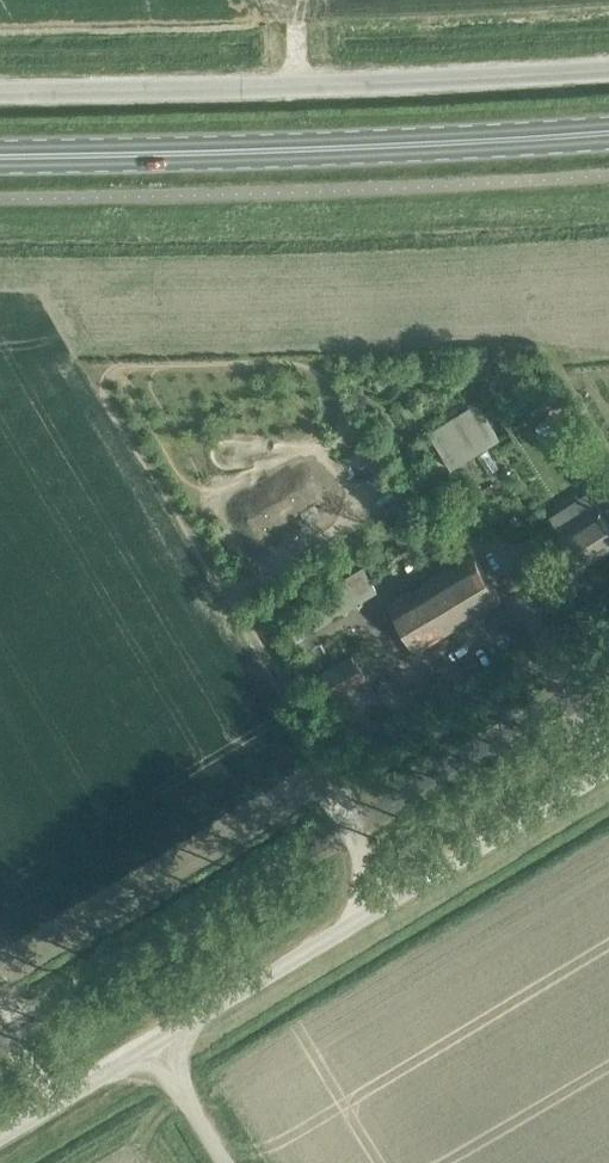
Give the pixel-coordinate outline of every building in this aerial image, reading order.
[(478,403),(430,433),(453,469),(500,440),(478,403)] [(559,406),(545,414),(555,431),(568,424),(559,406)] [(579,567),(608,549),(608,526),(602,515),(608,511),(608,493),(604,486),(589,495),(599,511),(559,535),(579,567)] [(418,651),(502,600),(474,554),(390,605),(418,651)] [(245,560),(232,568),(237,577),(250,569),(245,560)] [(351,654),(315,675),(329,698),(365,676),(351,654)]
